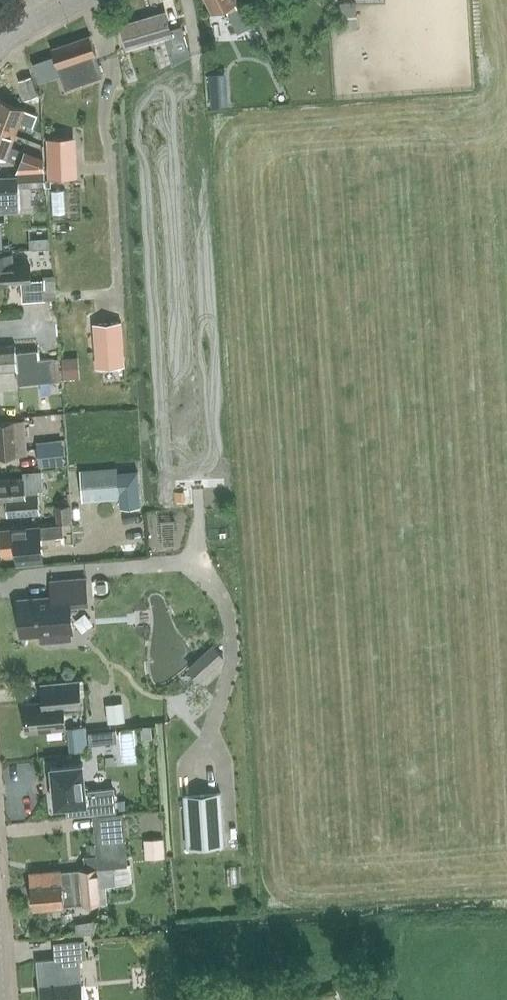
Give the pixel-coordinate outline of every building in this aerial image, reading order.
[(214,13),(226,7),(238,33),(255,24),(243,0),(240,0),(238,1),(237,0),(207,0),(214,13)] [(171,56),(188,50),(181,26),(171,30),(165,12),(121,25),(128,47),(165,37),(171,56)] [(82,73),(101,67),(90,35),(52,48),(66,89),(86,82),(82,73)] [(26,99),(38,95),(31,76),(20,80),(26,99)] [(228,104),(227,88),(211,89),(212,105),(228,104)] [(16,134),(20,122),(34,127),(38,115),(25,110),(25,109),(0,99),(0,128),(16,134)] [(16,134),(0,128),(0,157),(6,159),(6,158),(20,163),(24,151),(11,146),(16,134)] [(72,137),(48,138),(49,178),(74,177),(72,137)] [(19,187),(47,186),(47,171),(19,172),(19,176),(0,177),(0,208),(20,207),(19,187)] [(32,263),(13,264),(13,255),(0,255),(0,282),(9,282),(9,284),(22,283),(23,301),(45,300),(45,297),(57,296),(55,279),(43,280),(32,281),(32,263)] [(121,321),(97,323),(100,367),(124,365),(121,321)] [(52,359),(38,360),(38,350),(16,352),(16,345),(0,346),(0,371),(17,370),(19,384),(40,382),(40,380),(54,379),(52,359)] [(75,358),(62,358),(63,378),(76,377),(75,358)] [(27,453),(25,422),(0,424),(0,456),(27,453)] [(40,466),(64,464),(61,440),(38,442),(40,466)] [(119,466),(82,469),(84,497),(121,494),(119,466)] [(0,479),(0,502),(8,502),(9,514),(40,512),(39,489),(44,489),(43,470),(24,471),(24,478),(0,479)] [(72,521),(71,504),(57,505),(58,522),(72,521)] [(0,529),(0,552),(0,553),(16,552),(43,550),(42,538),(42,537),(64,535),(63,524),(41,526),(41,525),(0,529)] [(71,601),(87,599),(86,577),(51,580),(52,596),(19,599),(22,636),(41,634),(41,641),(57,640),(56,633),(73,632),(71,601)] [(224,658),(213,646),(207,652),(218,664),(224,658)] [(80,680),(50,683),(52,701),(25,703),(28,731),(65,728),(64,711),(82,710),(80,680)] [(110,692),(110,711),(128,710),(127,691),(110,692)] [(102,732),(90,733),(91,743),(103,742),(102,732)] [(83,763),(51,766),(53,782),(52,782),(53,792),(54,792),(55,806),(67,805),(68,814),(116,810),(114,788),(86,791),(83,763)] [(222,794),(184,796),(188,847),(225,845),(222,794)] [(61,870),(31,872),(31,882),(34,908),(65,905),(64,901),(83,899),(83,905),(101,903),(100,886),(116,884),(115,866),(129,864),(124,813),(93,816),(93,817),(94,817),(95,828),(94,828),(95,830),(96,830),(97,841),(96,842),(96,843),(97,843),(98,853),(97,853),(97,855),(86,856),(86,855),(84,855),(85,857),(86,868),(80,869),(81,874),(62,876),(61,870)] [(163,837),(145,839),(146,852),(164,850),(163,837)] [(98,912),(96,921),(106,924),(108,914),(98,912)] [(86,957),(85,940),(55,943),(56,959),(38,960),(41,999),(83,999),(79,957),(86,957)]
